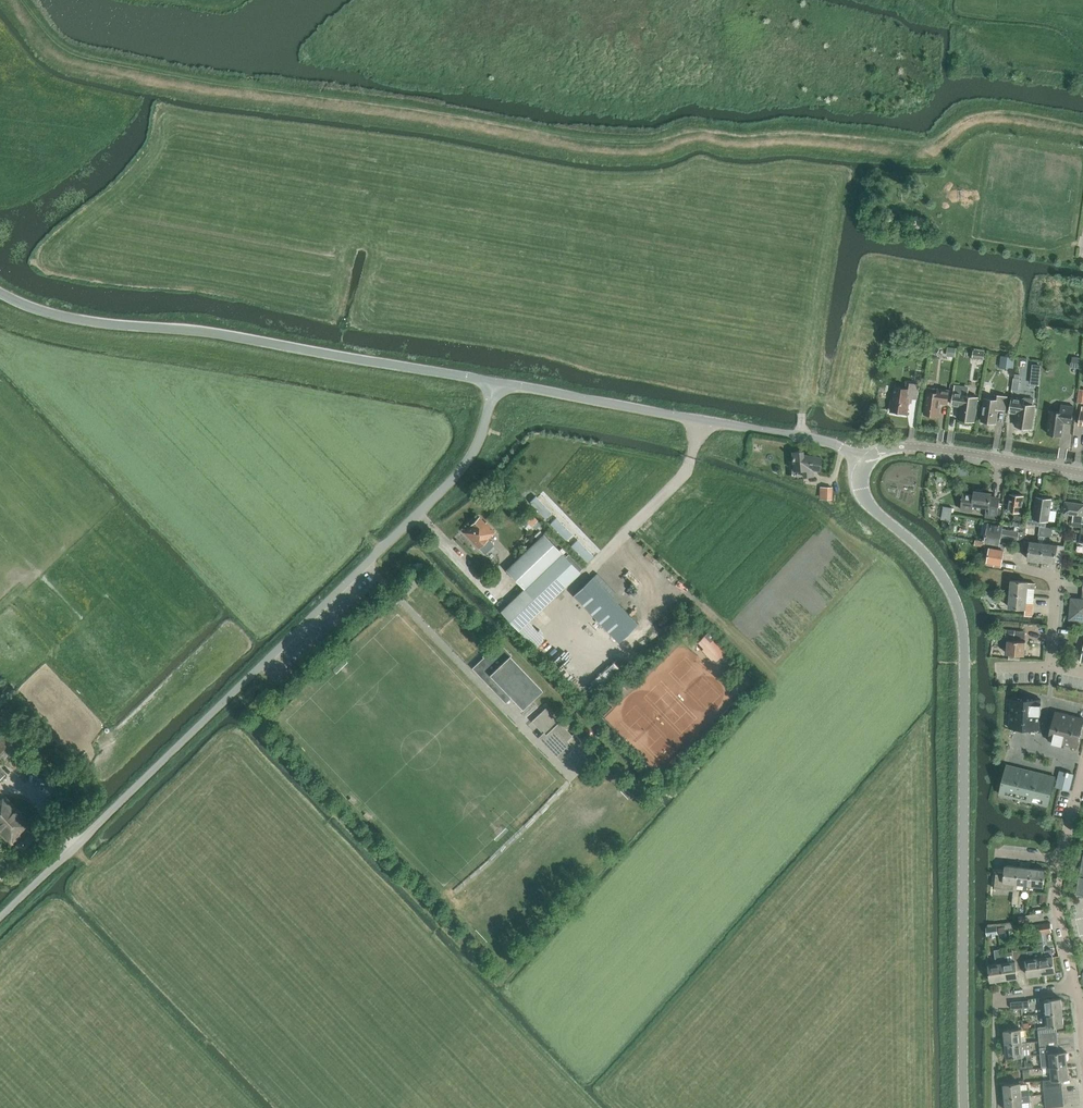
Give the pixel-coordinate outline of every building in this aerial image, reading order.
[(900,348),(908,349),(909,342),(901,341),(900,348)] [(947,356),(955,357),(956,348),(948,347),(947,356)] [(973,358),(984,359),(985,352),(974,350),(973,358)] [(1000,368),(1013,369),(1014,357),(1001,356),(1000,368)] [(1071,368),(1080,369),(1081,359),(1072,359),(1071,368)] [(897,412),(899,414),(903,414),(905,413),(907,413),(910,398),(917,399),(919,384),(907,383),(906,389),(895,387),(891,411),(897,412)] [(960,406),(958,419),(975,422),(978,398),(967,396),(968,389),(955,387),(952,405),(960,406)] [(924,414),(939,416),(940,403),(948,405),(950,390),(938,389),(937,393),(927,391),(924,414)] [(981,421),(996,423),(998,409),(1005,410),(1007,397),(995,395),(995,400),(984,398),(981,421)] [(1015,426),(1017,426),(1019,428),(1022,429),(1024,427),(1032,428),(1035,406),(1033,405),(1034,399),(1024,398),(1024,399),(1013,398),(1010,412),(1017,413),(1015,426)] [(1047,434),(1062,436),(1064,423),(1071,424),(1074,407),(1061,405),(1060,412),(1051,411),(1047,434)] [(813,475),(812,469),(819,470),(821,458),(803,455),(803,451),(792,452),(794,471),(803,470),(803,471),(804,476),(804,477),(813,476),(813,475)] [(823,499),(831,499),(831,487),(823,487),(823,499)] [(985,516),(998,517),(1001,497),(991,496),(991,493),(982,492),(983,490),(976,489),(976,491),(975,491),(974,494),(964,493),(961,509),(972,511),(973,504),(986,506),(985,516)] [(1013,521),(1020,522),(1020,525),(1027,527),(1028,516),(1021,515),(1024,495),(1010,493),(1007,510),(1015,511),(1013,521)] [(551,512),(536,497),(530,503),(545,518),(551,512)] [(1028,523),(1046,526),(1047,520),(1049,520),(1052,499),(1037,497),(1034,515),(1029,514),(1028,523)] [(946,515),(955,514),(955,500),(946,500),(946,515)] [(1082,522),(1082,517),(1082,504),(1065,501),(1064,513),(1074,515),(1073,521),(1082,522)] [(525,519),(532,526),(538,520),(531,514),(525,519)] [(464,533),(479,548),(485,555),(494,546),(488,539),(495,532),(486,523),(485,524),(479,517),(470,526),(471,527),(464,533)] [(566,540),(572,534),(557,518),(551,524),(566,540)] [(991,542),(1000,544),(1002,536),(1013,538),(1024,540),(1027,527),(1020,525),(1019,526),(1017,526),(1016,531),(1014,531),(1003,529),(1003,525),(989,523),(986,541),(991,542)] [(1039,535),(1039,542),(1030,541),(1028,559),(1042,560),(1044,543),(1045,543),(1045,535),(1046,526),(1039,526),(1039,534),(1039,535)] [(524,589),(543,609),(581,572),(544,534),(506,570),(524,589)] [(572,546),(587,562),(593,556),(578,540),(572,546)] [(1004,550),(1005,544),(1000,544),(991,542),(990,548),(988,561),(1002,563),(1004,550)] [(1042,560),(1055,562),(1057,544),(1045,543),(1044,543),(1042,560)] [(575,592),(620,640),(639,622),(595,574),(575,592)] [(1028,582),(1028,581),(1011,580),(1010,593),(1027,594),(1027,587),(1034,588),(1035,582),(1028,582)] [(1082,619),(1082,585),(1082,598),(1071,597),(1069,618),(1082,619)] [(501,612),(519,631),(543,609),(524,589),(501,612)] [(1009,606),(1026,608),(1026,607),(1032,607),(1033,601),(1026,600),(1027,594),(1010,593),(1009,606)] [(344,616),(349,606),(341,602),(336,612),(344,616)] [(705,653),(714,663),(725,652),(707,633),(698,642),(707,652),(705,653)] [(1009,657),(1014,658),(1020,658),(1020,654),(1024,654),(1025,641),(1008,639),(1007,653),(1009,653),(1009,657)] [(473,668),(506,703),(512,697),(523,709),(543,690),(510,656),(511,655),(499,643),(488,654),(487,653),(483,656),(484,658),(473,668)] [(1016,679),(1016,668),(1004,668),(1003,679),(1016,679)] [(604,706),(614,697),(610,692),(599,701),(604,706)] [(1024,729),(1039,730),(1041,699),(1026,699),(1020,698),(1011,698),(1010,713),(1009,728),(1013,728),(1024,729)] [(559,722),(553,716),(546,708),(532,722),(545,736),(541,740),(561,761),(566,757),(579,771),(589,761),(585,757),(591,751),(574,733),(572,735),(559,722)] [(1081,733),(1082,725),(1082,718),(1070,715),(1055,711),(1054,718),(1052,726),(1048,740),(1063,744),(1077,748),(1081,733)] [(1,761),(33,731),(19,716),(0,734),(0,760),(1,761)] [(999,794),(1016,798),(1032,802),(1048,806),(1055,777),(1039,773),(1023,769),(1007,765),(999,794)] [(1069,790),(1073,774),(1060,771),(1059,778),(1056,787),(1061,788),(1069,790)] [(25,855),(43,837),(34,828),(28,833),(27,831),(33,826),(6,797),(0,802),(0,834),(11,846),(19,839),(20,841),(16,845),(25,855)] [(1013,903),(1019,903),(1020,890),(1017,889),(1018,883),(1019,866),(1006,865),(1005,873),(995,872),(994,888),(1014,890),(1013,903)] [(1018,883),(1031,884),(1032,867),(1019,866),(1018,883)] [(1031,884),(1044,885),(1046,869),(1032,867),(1031,884)] [(1025,914),(1026,921),(1045,919),(1044,912),(1025,914)] [(1035,924),(1036,934),(1052,932),(1051,922),(1035,924)] [(987,928),(988,936),(998,934),(997,927),(987,928)] [(989,964),(991,981),(1005,979),(1001,954),(1001,949),(994,950),(996,963),(989,964)] [(1020,950),(1023,969),(1028,968),(1029,975),(1042,973),(1040,956),(1039,956),(1038,949),(1027,951),(1027,949),(1020,950)] [(1017,970),(1023,969),(1020,950),(1012,951),(1012,952),(1001,954),(1005,979),(1017,977),(1017,970)] [(1040,956),(1042,973),(1055,972),(1052,954),(1040,956)] [(1044,999),(1046,1013),(1063,1011),(1062,998),(1044,999)] [(1039,1033),(1058,1031),(1057,1025),(1064,1024),(1063,1011),(1046,1013),(1047,1025),(1038,1026),(1038,1029),(1039,1033)] [(1004,1030),(1005,1043),(1023,1042),(1022,1030),(1022,1028),(1004,1030)] [(1023,1042),(1024,1055),(1031,1054),(1030,1041),(1039,1041),(1039,1040),(1039,1033),(1038,1029),(1022,1030),(1023,1042)] [(1058,1038),(1058,1031),(1039,1033),(1039,1040),(1058,1038)] [(1039,1040),(1039,1041),(1040,1047),(1059,1045),(1058,1038),(1039,1040)] [(1005,1043),(1007,1056),(1024,1055),(1023,1042),(1005,1043)] [(1051,1066),(1068,1065),(1066,1051),(1060,1052),(1059,1045),(1040,1047),(1042,1068),(1051,1067),(1051,1066)] [(1043,1079),(1044,1087),(1062,1085),(1061,1078),(1069,1078),(1068,1065),(1051,1066),(1051,1067),(1052,1078),(1043,1079)] [(1003,1084),(1005,1098),(1029,1095),(1029,1089),(1028,1089),(1028,1084),(1021,1085),(1021,1083),(1003,1084)] [(1044,1087),(1044,1094),(1063,1092),(1062,1085),(1044,1087)] [(1005,1107),(1023,1107),(1022,1096),(1029,1096),(1029,1095),(1005,1098),(1005,1107)] [(1045,1100),(1046,1107),(1064,1105),(1063,1098),(1045,1100)]
